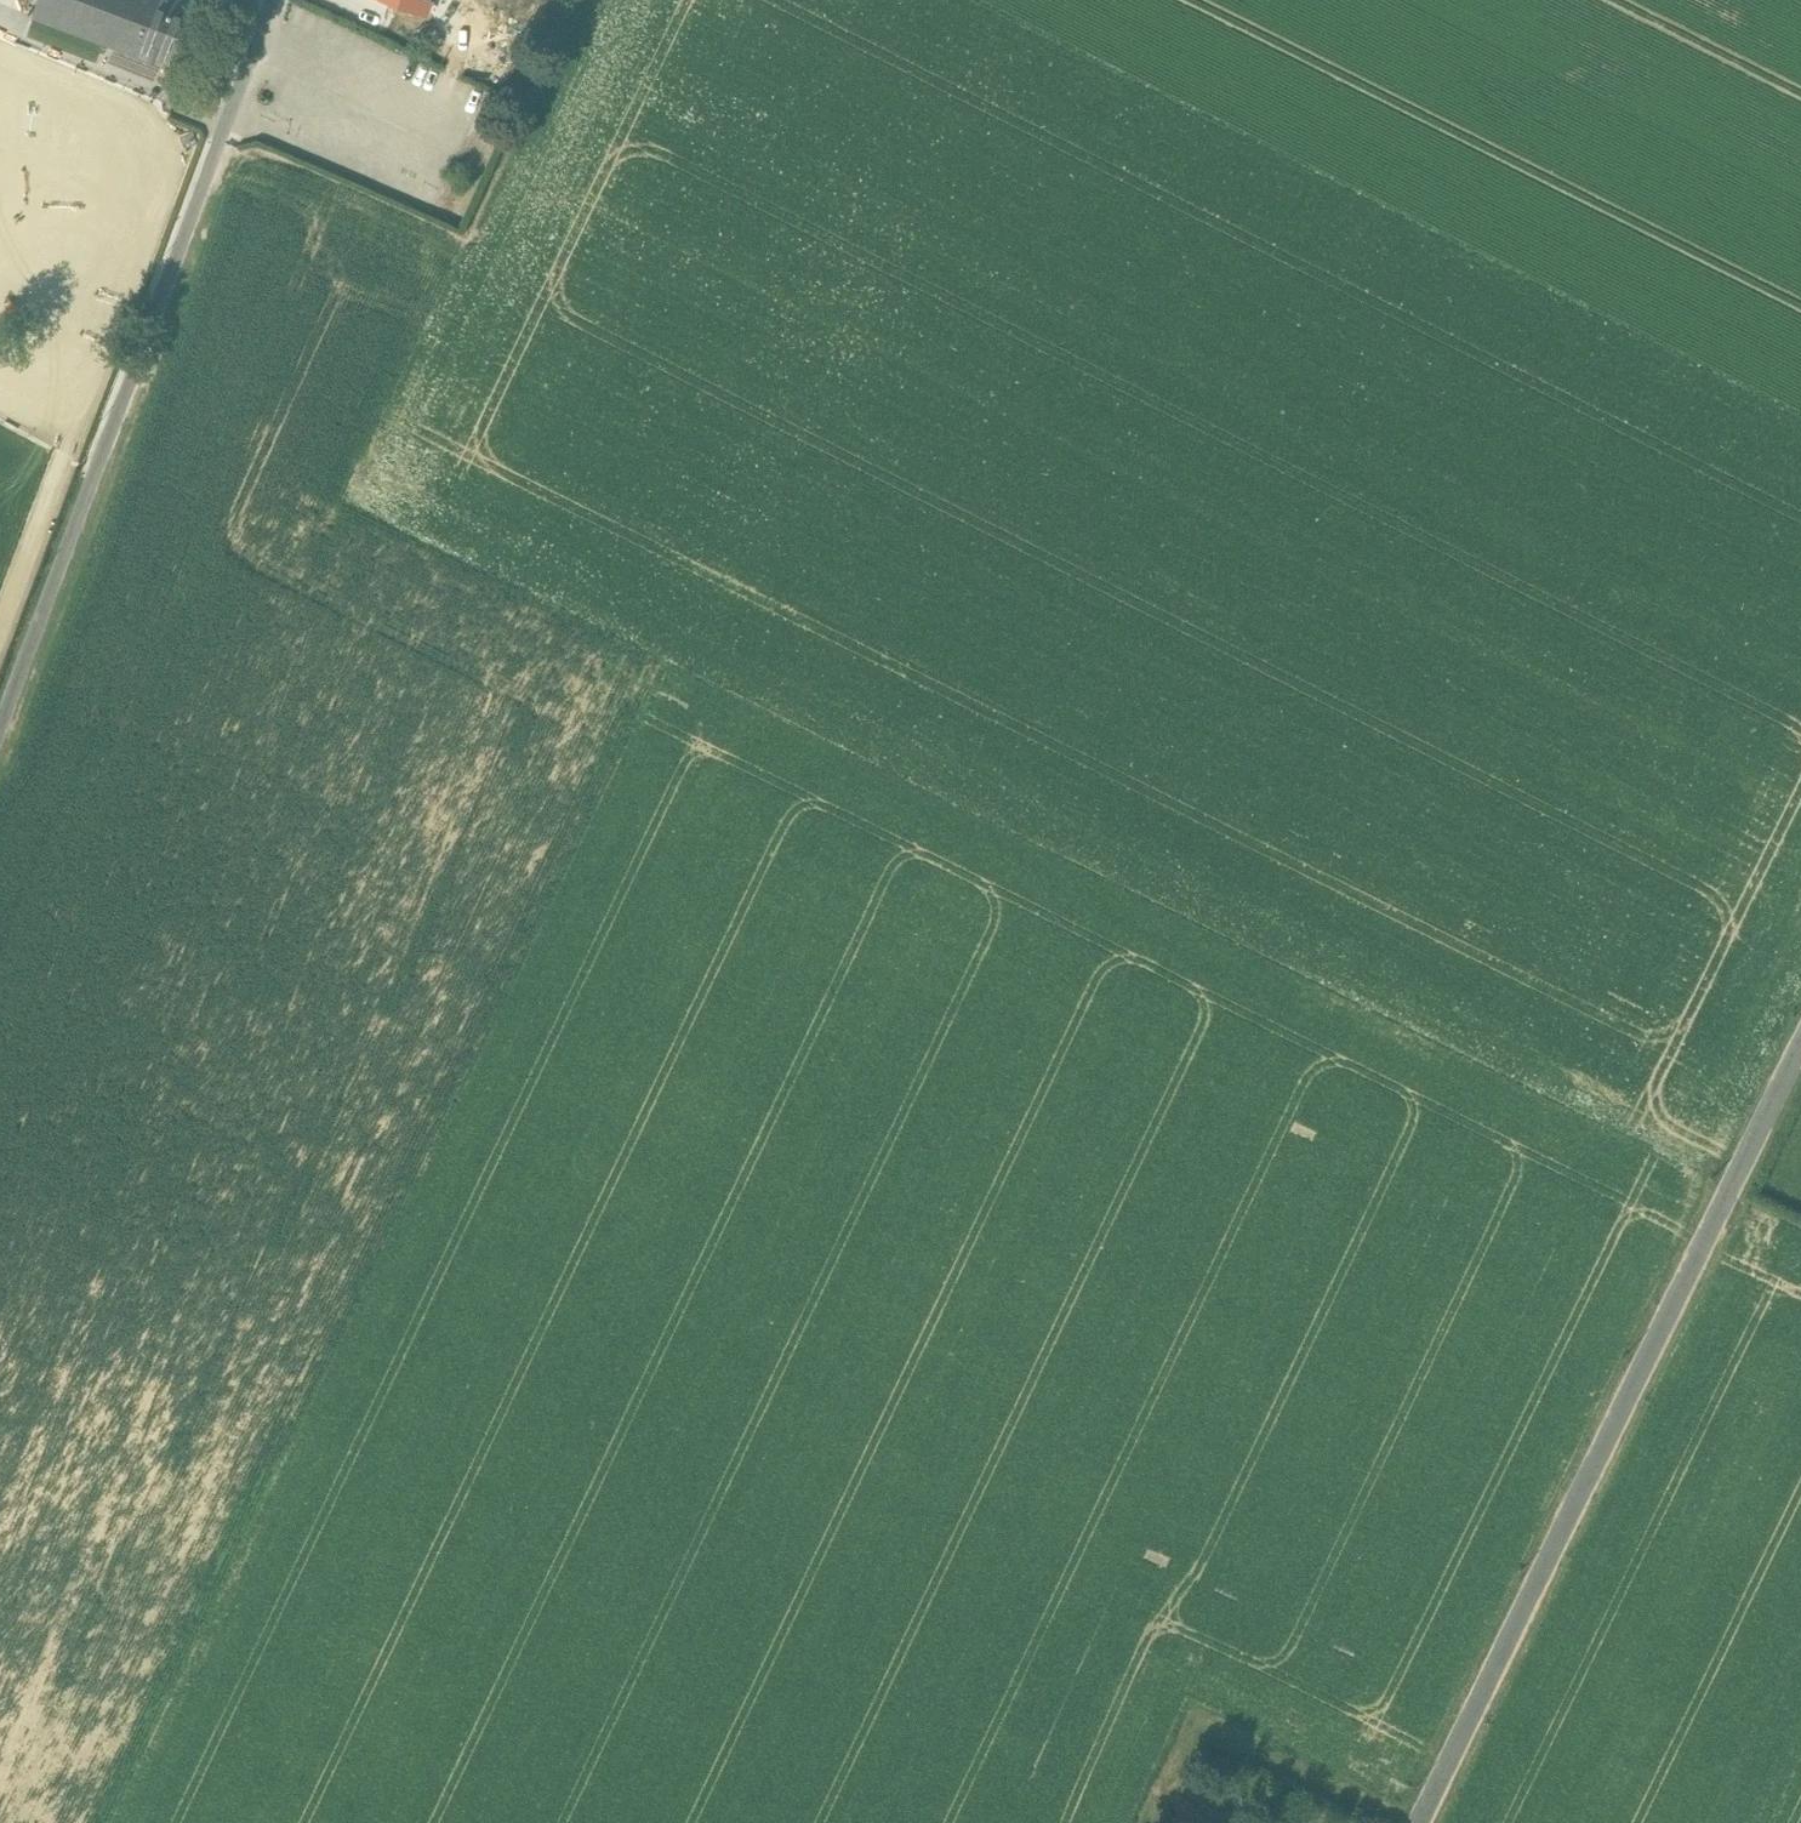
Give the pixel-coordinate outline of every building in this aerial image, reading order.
[(34,16),(121,49),(140,0),(40,0),(34,16)] [(121,49),(177,70),(203,4),(192,0),(140,0),(121,49)] [(427,13),(431,0),(392,0),(427,13)] [(1272,1811),(1266,1822),(1296,1822),(1272,1811)]
